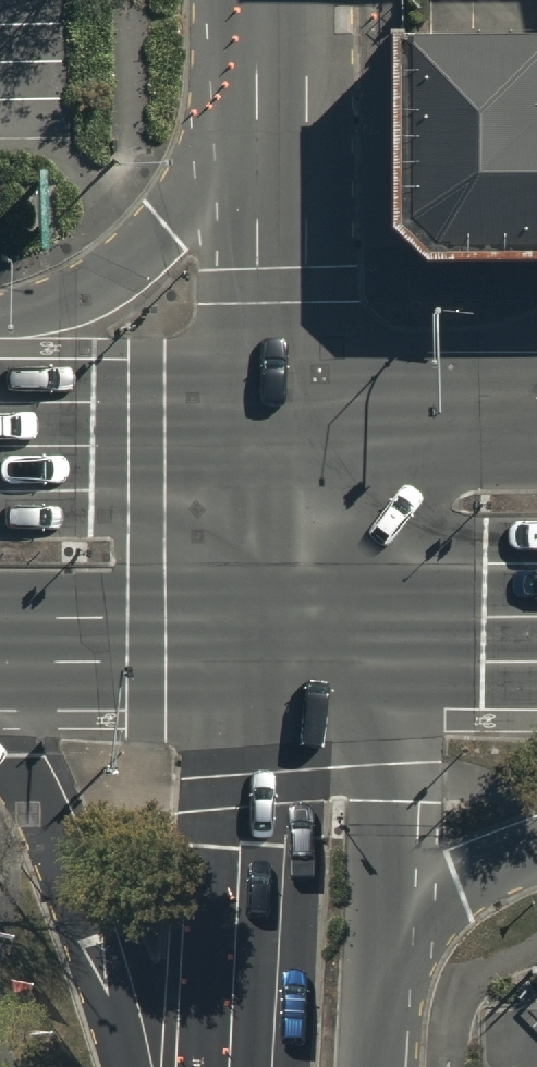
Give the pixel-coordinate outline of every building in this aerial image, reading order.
[(405,27),(406,222),(435,254),(536,253),(536,27),(405,27)]
